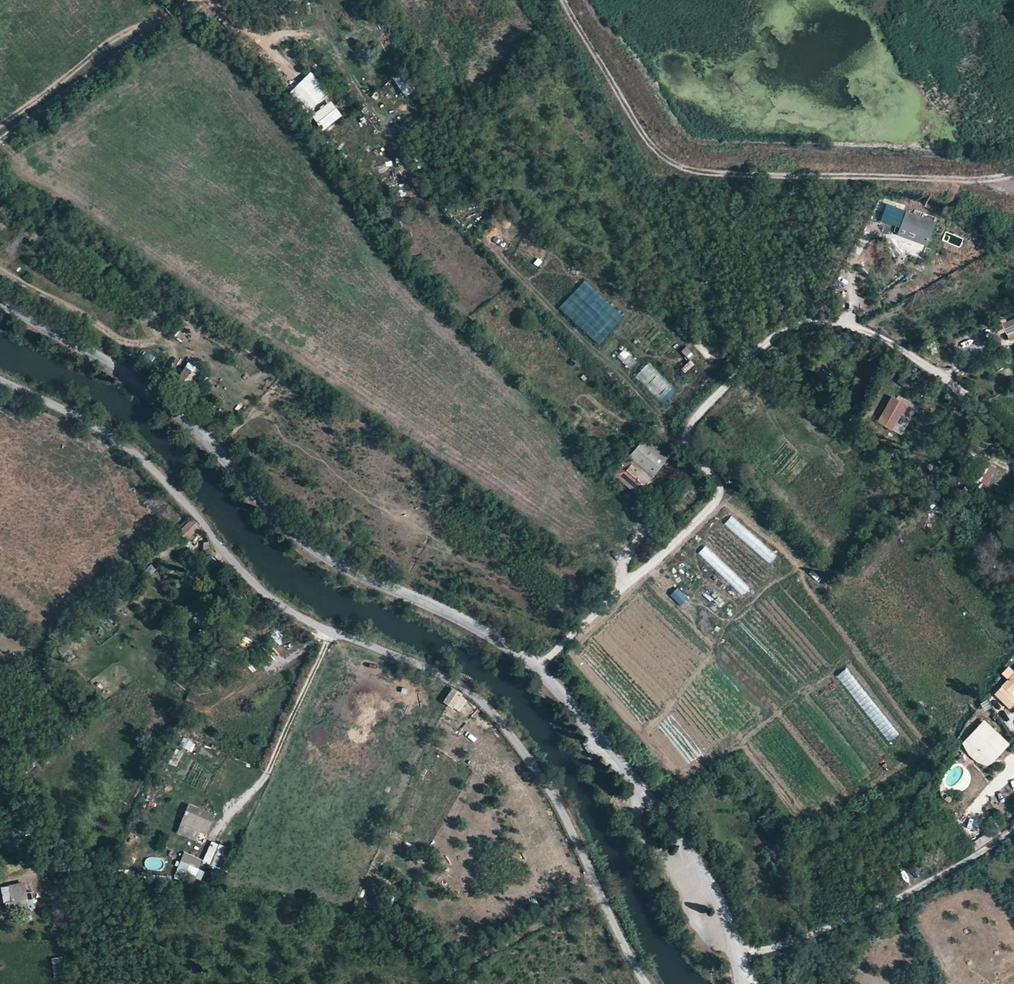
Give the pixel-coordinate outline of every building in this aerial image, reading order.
[(405,96),(414,91),(403,71),(394,76),(405,96)] [(307,113),(330,91),(311,72),(288,94),(307,113)] [(312,116),(323,131),(343,115),(331,100),(312,116)] [(936,223),(888,205),(883,221),(897,226),(902,228),(900,234),(900,235),(912,240),(928,246),(936,223)] [(997,327),(1000,333),(1006,331),(1010,340),(1013,339),(1013,320),(997,327)] [(690,360),(694,356),(687,347),(682,351),(690,360)] [(630,368),(638,361),(625,348),(617,355),(630,368)] [(687,373),(694,363),(689,360),(682,369),(687,373)] [(662,405),(677,389),(649,363),(634,378),(662,405)] [(168,381),(181,392),(195,374),(185,366),(179,374),(175,371),(168,381)] [(901,403),(894,399),(880,424),(893,431),(902,415),(907,418),(912,409),(901,403)] [(613,474),(636,493),(642,485),(643,486),(659,467),(669,454),(646,435),(613,474)] [(989,486),(997,467),(989,463),(981,482),(989,486)] [(192,519),(178,532),(184,540),(198,527),(192,519)] [(720,611),(726,602),(705,586),(698,594),(720,611)] [(994,695),(1009,710),(1013,705),(1013,700),(1010,695),(1013,691),(1013,675),(994,695)] [(240,701),(256,683),(250,677),(234,695),(240,701)] [(449,688),(441,700),(448,704),(456,693),(449,688)] [(977,761),(987,766),(993,762),(1002,752),(1010,744),(983,721),(963,742),(969,754),(977,761)] [(176,749),(170,764),(178,766),(183,752),(176,749)] [(183,806),(181,813),(209,826),(212,819),(183,806)] [(176,823),(205,837),(209,826),(181,813),(176,823)] [(972,843),(975,849),(986,844),(983,837),(972,843)] [(203,862),(223,869),(231,848),(211,840),(203,862)] [(193,882),(201,858),(183,852),(175,876),(193,882)] [(3,885),(5,910),(34,908),(33,891),(26,892),(25,884),(3,885)] [(53,958),(53,976),(63,976),(63,958),(53,958)]
